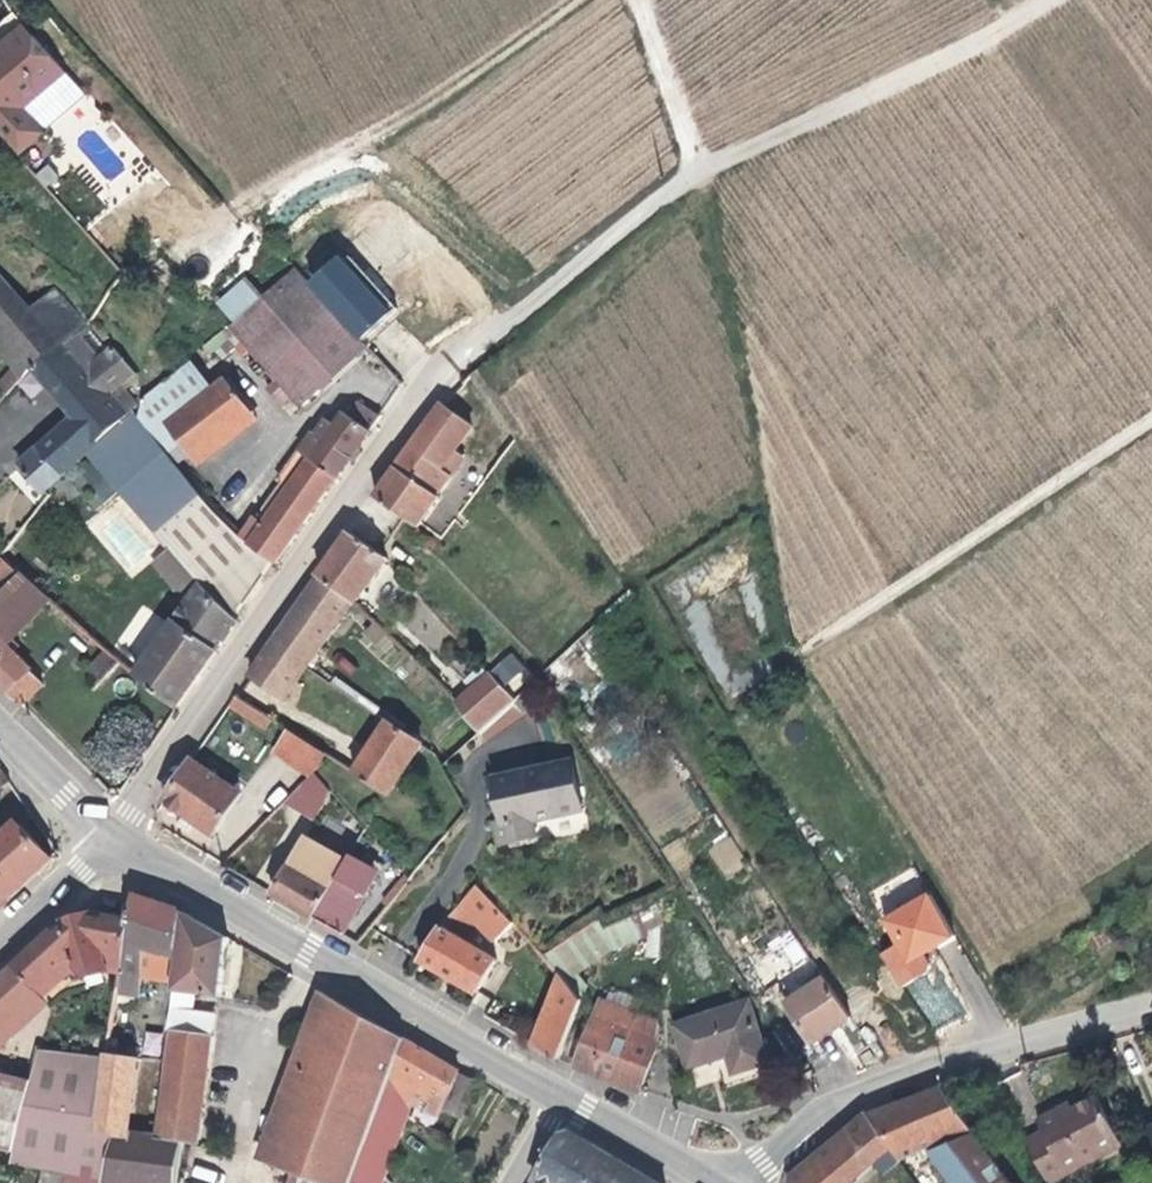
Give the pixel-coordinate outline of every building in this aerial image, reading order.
[(18,31),(7,41),(0,47),(0,147),(8,157),(32,137),(11,113),(56,75),(18,31)] [(318,302),(360,344),(383,323),(337,262),(304,291),(316,303),(318,302)] [(265,380),(254,390),(272,410),(283,399),(289,407),(354,349),(360,344),(318,302),(316,303),(304,291),(296,283),(283,268),(218,325),(265,380)] [(0,291),(0,340),(23,365),(52,338),(72,318),(40,284),(15,306),(0,291)] [(52,338),(23,365),(68,412),(10,464),(31,487),(75,447),(115,410),(96,388),(108,378),(79,343),(66,354),(52,338)] [(4,364),(15,374),(23,365),(0,340),(0,359),(4,364)] [(4,364),(0,368),(0,389),(15,374),(4,364)] [(142,430),(153,421),(178,454),(236,406),(209,374),(190,392),(167,365),(134,392),(130,410),(130,412),(142,430)] [(278,418),(289,407),(283,399),(272,410),(278,418)] [(301,433),(265,479),(270,483),(254,503),(240,523),(233,534),(268,563),(370,417),(353,404),(341,420),(335,416),(318,438),(308,431),(305,436),(301,433)] [(434,461),(458,425),(427,404),(366,493),(410,523),(431,491),(426,487),(441,465),(434,461)] [(102,477),(161,543),(229,619),(268,563),(233,534),(221,524),(186,490),(167,463),(142,430),(130,412),(130,410),(115,410),(75,447),(90,464),(102,477)] [(142,430),(167,463),(178,454),(153,421),(142,430)] [(102,477),(90,464),(66,484),(80,499),(102,477)] [(342,530),(312,573),(345,597),(374,554),(342,530)] [(169,707),(229,619),(161,543),(142,559),(179,598),(128,673),(169,707)] [(47,592),(4,555),(0,559),(0,635),(47,592)] [(299,665),(345,597),(312,573),(264,642),(299,665)] [(408,646),(402,640),(397,645),(402,651),(408,646)] [(279,695),(299,665),(264,642),(244,671),(279,695)] [(0,691),(10,701),(33,679),(0,644),(0,691)] [(101,683),(118,662),(101,648),(84,669),(101,683)] [(512,693),(532,676),(511,651),(491,669),(512,693)] [(510,696),(486,670),(448,700),(473,727),(510,696)] [(258,721),(261,715),(228,694),(221,704),(234,712),(237,707),(258,721)] [(346,771),(382,794),(416,747),(415,745),(382,722),(346,771)] [(278,727),(263,752),(297,773),(304,766),(316,751),(278,727)] [(129,739),(116,728),(98,753),(111,762),(129,739)] [(487,768),(491,791),(484,793),(487,814),(482,815),(484,827),(486,839),(518,833),(515,819),(567,810),(556,756),(487,768)] [(202,835),(230,795),(182,761),(158,799),(162,816),(180,825),(202,835)] [(479,770),(484,793),(491,791),(487,768),(479,770)] [(331,779),(319,798),(358,822),(370,802),(331,779)] [(42,859),(9,823),(0,831),(0,898),(42,859)] [(298,833),(283,859),(290,863),(305,837),(298,833)] [(706,851),(725,875),(745,859),(727,835),(706,851)] [(290,863),(283,859),(264,892),(282,902),(302,914),(327,871),(336,855),(305,837),(290,863)] [(352,886),(327,871),(302,914),(328,929),(352,886)] [(460,881),(425,911),(402,957),(430,972),(460,987),(477,952),(444,932),(460,914),(474,930),(494,915),(471,893),(460,881)] [(132,978),(136,952),(167,957),(175,911),(158,904),(125,891),(121,918),(115,963),(113,976),(132,978)] [(889,949),(900,967),(913,959),(919,955),(945,939),(920,897),(906,907),(904,903),(897,901),(887,908),(886,919),(873,926),(889,949)] [(215,933),(175,911),(167,957),(162,994),(204,995),(209,970),(215,933)] [(9,965),(36,995),(69,965),(82,976),(98,960),(115,963),(121,918),(83,913),(52,925),(9,965)] [(607,920),(584,930),(589,944),(612,934),(607,920)] [(591,950),(589,944),(584,930),(579,921),(525,946),(542,965),(546,971),(591,950)] [(919,968),(913,959),(900,967),(889,949),(873,959),(894,992),(918,977),(919,968)] [(36,995),(9,965),(0,972),(0,1001),(12,1015),(36,995)] [(546,971),(542,965),(522,1039),(547,1053),(571,1000),(546,971)] [(779,1007),(806,1048),(833,1030),(844,1023),(816,982),(779,1007)] [(245,1157),(255,1161),(316,990),(307,985),(245,1157)] [(341,1180),(348,1160),(363,1115),(375,1085),(382,1067),(395,1034),(316,990),(255,1161),(299,1178),(297,1182),(340,1182),(341,1180)] [(45,1006),(36,995),(12,1015),(0,1027),(0,1046),(45,1006)] [(644,1045),(645,1020),(587,998),(575,1031),(564,1060),(629,1085),(644,1045)] [(12,1015),(0,1001),(0,1027),(12,1015)] [(756,1062),(738,1003),(669,1022),(679,1063),(701,1057),(719,1052),(723,1070),(756,1062)] [(205,1036),(180,1032),(184,1008),(160,1004),(151,1060),(200,1067),(205,1036)] [(209,1012),(184,1008),(180,1032),(205,1036),(209,1012)] [(427,1052),(395,1034),(382,1067),(406,1080),(433,1095),(448,1068),(450,1065),(427,1052)] [(133,1137),(114,1135),(133,1055),(103,1047),(38,1049),(28,1087),(13,1154),(11,1162),(42,1169),(69,1174),(94,1180),(93,1182),(96,1182),(160,1182),(168,1143),(149,1140),(139,1138),(133,1137)] [(873,1067),(863,1053),(851,1061),(858,1072),(873,1067)] [(187,1146),(200,1067),(151,1060),(149,1077),(140,1129),(151,1131),(149,1140),(168,1143),(187,1146)] [(399,1097),(406,1080),(382,1067),(375,1085),(392,1095),(399,1097)] [(443,1119),(465,1078),(448,1068),(433,1095),(426,1110),(443,1119)] [(133,1122),(136,1122),(133,1137),(139,1138),(140,1129),(149,1077),(144,1076),(140,1098),(137,1097),(133,1122)] [(13,1154),(28,1087),(0,1081),(0,1151),(13,1154)] [(381,1120),(392,1095),(375,1085),(363,1115),(374,1118),(381,1120)] [(896,1099),(858,1114),(876,1147),(886,1159),(913,1138),(948,1114),(928,1086),(896,1099)] [(1023,1116),(1030,1129),(1015,1137),(1036,1177),(1109,1137),(1085,1093),(1061,1106),(1050,1112),(1046,1103),(1023,1116)] [(1138,1118),(1151,1145),(1151,1112),(1138,1118)] [(779,1182),(832,1182),(876,1147),(858,1114),(815,1146),(782,1171),(779,1182)] [(946,1182),(997,1182),(948,1114),(913,1138),(946,1182)] [(371,1127),(374,1118),(363,1115),(348,1160),(372,1169),(384,1131),(371,1127)] [(139,1138),(149,1140),(151,1131),(140,1129),(139,1138)] [(655,1182),(564,1130),(550,1131),(523,1177),(533,1182),(655,1182)] [(372,1169),(348,1160),(341,1180),(348,1182),(367,1182),(372,1169)] [(42,1169),(39,1182),(67,1182),(69,1174),(42,1169)]
